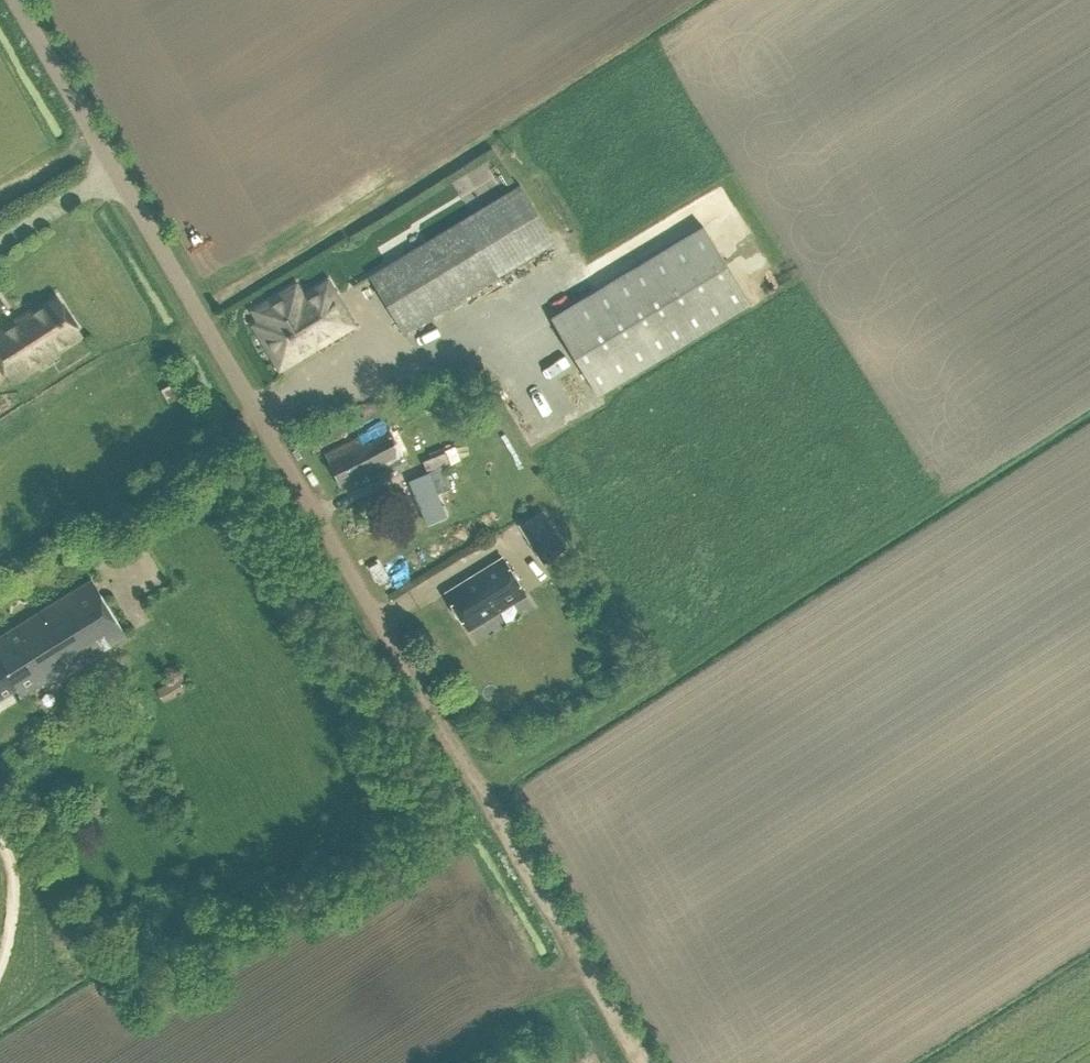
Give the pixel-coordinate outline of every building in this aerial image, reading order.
[(407,333),(556,243),(520,185),(371,276),(407,333)] [(600,395),(751,304),(704,226),(553,317),(600,395)] [(311,341),(314,347),(352,324),(328,283),(303,297),(296,286),(269,302),(276,313),(256,325),(276,360),(287,353),(292,360),(303,353),(300,348),(311,341)] [(57,296),(33,312),(31,309),(30,310),(35,318),(26,323),(21,315),(0,329),(0,361),(13,382),(37,366),(32,358),(53,345),(58,353),(59,352),(57,350),(82,334),(57,296)] [(381,472),(405,461),(388,421),(324,452),(338,486),(377,466),(381,472)] [(422,469),(444,461),(441,452),(418,459),(422,469)] [(428,473),(409,480),(427,524),(446,516),(428,473)] [(557,535),(534,549),(543,562),(565,548),(557,535)] [(503,558),(473,576),(475,578),(466,584),(465,582),(446,593),(454,605),(453,610),(457,616),(461,617),(469,629),(470,628),(468,626),(522,592),(524,595),(526,594),(503,558)] [(126,636),(91,579),(0,634),(0,696),(17,686),(20,694),(44,679),(47,684),(126,636)] [(91,696),(109,685),(106,681),(122,671),(112,654),(65,682),(76,699),(88,691),(91,696)]
